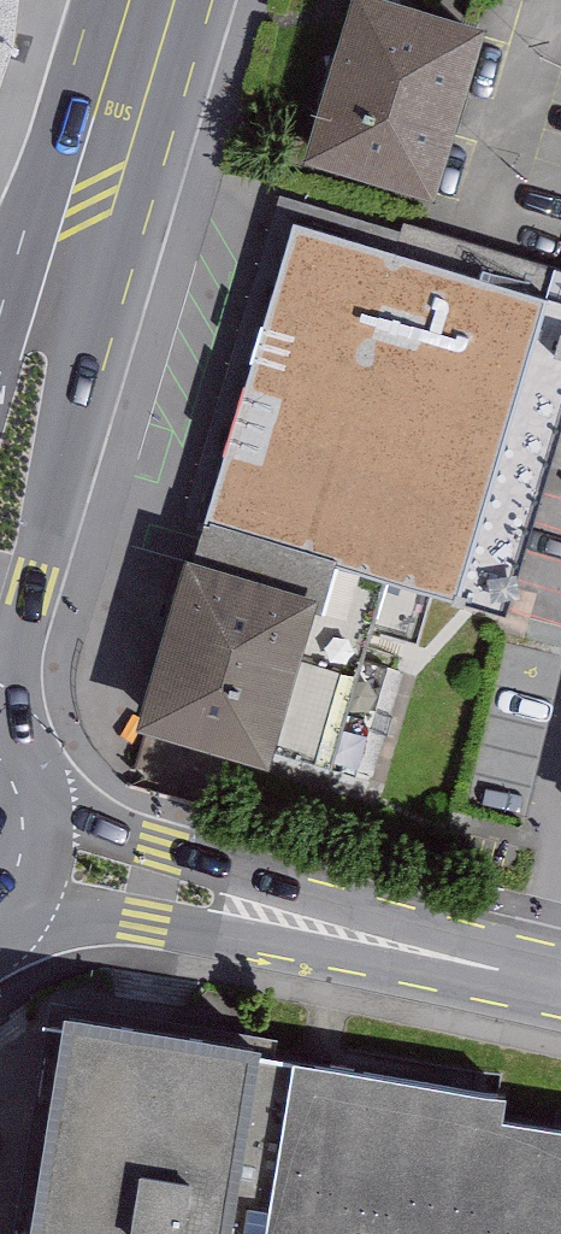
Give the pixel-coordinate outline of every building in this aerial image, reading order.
[(432,207),(484,41),(360,3),(309,168),(432,207)] [(463,605),(551,295),(286,220),(197,529),(463,605)] [(271,749),(320,579),(191,542),(142,712),(271,749)] [(60,996),(16,1233),(560,1233),(560,1112),(240,1054),(246,1016),(60,996)]
